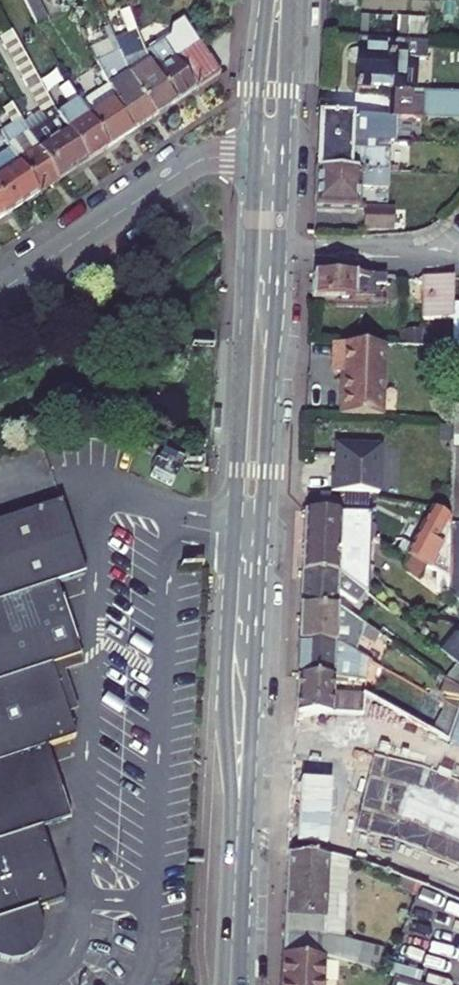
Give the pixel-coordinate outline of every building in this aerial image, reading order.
[(92,158),(111,145),(84,103),(46,25),(34,0),(25,0),(18,3),(56,86),(49,89),(65,119),(92,158)] [(46,25),(58,19),(48,0),(34,0),(46,25)] [(399,36),(399,14),(363,13),(363,36),(399,36)] [(173,36),(149,53),(152,62),(178,101),(222,72),(202,41),(198,44),(193,37),(197,33),(187,18),(175,26),(173,36)] [(145,53),(139,33),(123,37),(130,58),(145,53)] [(198,44),(202,41),(197,33),(193,37),(198,44)] [(364,42),(361,92),(393,94),(392,118),(409,118),(458,120),(458,97),(418,96),(419,62),(427,63),(428,45),(364,42)] [(111,85),(139,127),(159,114),(132,76),(122,49),(100,59),(111,85)] [(159,114),(178,101),(152,62),(132,76),(159,114)] [(111,145),(139,127),(111,85),(84,103),(111,145)] [(92,158),(65,119),(49,89),(47,86),(37,91),(53,122),(35,133),(49,159),(62,178),(92,158)] [(10,110),(24,137),(12,145),(42,191),(62,178),(49,159),(35,133),(19,105),(10,110)] [(324,115),(323,138),(355,140),(376,140),(398,141),(398,131),(401,131),(401,126),(409,127),(409,118),(392,118),(324,115)] [(355,140),(323,138),(322,170),(391,172),(392,150),(376,150),(354,149),(355,140)] [(376,150),(376,140),(355,140),(354,149),(376,150)] [(0,158),(0,189),(14,210),(42,191),(12,145),(4,150),(6,154),(0,158)] [(391,182),(391,172),(322,170),(320,207),(361,208),(362,187),(378,188),(378,182),(391,182)] [(14,210),(0,189),(0,219),(14,210)] [(396,229),(397,210),(367,209),(366,228),(396,229)] [(311,276),(310,300),(374,301),(374,287),(385,287),(385,277),(311,276)] [(453,278),(423,278),(423,319),(453,320),(453,304),(453,278)] [(458,605),(458,304),(453,304),(453,320),(449,597),(458,605)] [(383,417),(384,345),(335,344),(335,373),(343,373),(342,416),(383,417)] [(332,475),(332,492),(370,494),(380,494),(381,447),(337,446),(337,461),(341,465),(340,475),(332,475)] [(57,710),(45,674),(74,664),(51,593),(80,584),(55,509),(0,526),(0,971),(15,963),(26,950),(31,933),(30,917),(57,908),(35,838),(63,829),(39,755),(68,746),(60,720),(57,710)] [(369,513),(306,510),(303,571),(339,573),(365,593),(369,596),(370,540),(375,538),(376,527),(375,525),(371,524),(371,516),(369,513)] [(442,547),(435,543),(450,518),(433,510),(406,556),(430,569),(442,547)] [(302,605),(337,607),(338,592),(356,605),(365,593),(339,573),(303,571),(302,605)] [(302,605),(300,640),(335,641),(360,655),(365,638),(376,645),(381,636),(337,607),(302,605)] [(334,676),(359,680),(360,655),(335,641),(300,640),(299,675),(334,676)] [(45,674),(57,710),(68,709),(59,680),(77,674),(74,664),(45,674)] [(299,675),(297,713),(360,716),(363,696),(364,695),(333,693),(334,676),(299,675)] [(70,716),(68,709),(57,710),(60,720),(70,716)] [(359,745),(360,716),(297,713),(295,741),(359,745)] [(329,855),(335,856),(458,902),(458,858),(363,837),(365,827),(291,822),(289,852),(329,855)] [(289,852),(282,955),(323,958),(376,973),(379,964),(358,957),(360,948),(324,937),(329,855),(289,852)] [(280,984),(321,984),(323,958),(282,955),(280,984)]
